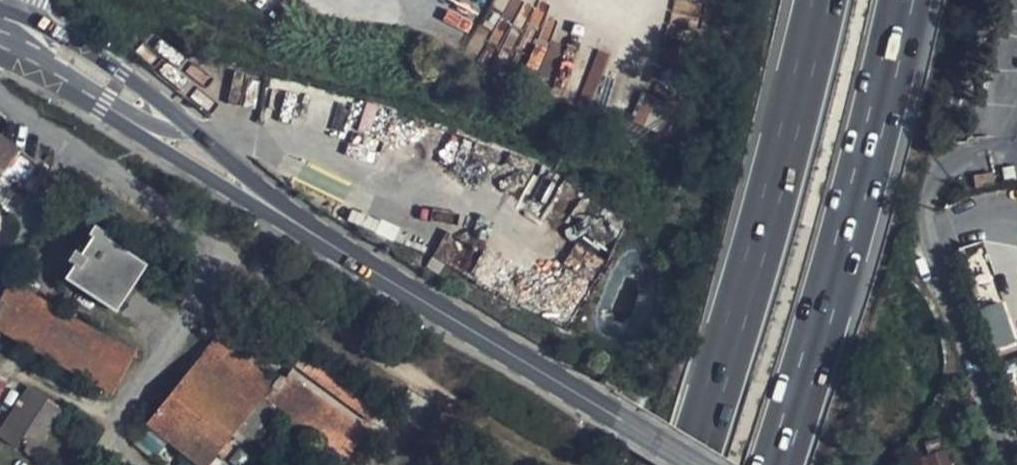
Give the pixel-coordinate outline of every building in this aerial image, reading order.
[(641,94),(631,123),(661,133),(671,104),(641,94)] [(4,175),(18,156),(21,152),(0,136),(0,172),(4,175)] [(18,156),(4,175),(1,179),(12,187),(15,184),(22,190),(37,170),(18,156)] [(1006,174),(987,177),(989,188),(1008,185),(1006,174)] [(0,219),(0,233),(2,234),(9,224),(0,219)] [(105,306),(132,263),(89,235),(62,280),(105,306)] [(14,287),(0,312),(0,331),(107,390),(129,351),(14,287)] [(1003,300),(980,307),(993,349),(1016,342),(1003,300)] [(189,464),(207,464),(236,434),(246,441),(274,410),(342,464),(344,464),(369,431),(292,372),(286,380),(279,374),(272,383),(215,337),(144,425),(169,447),(189,464)] [(297,367),(373,425),(386,408),(309,352),(297,367)] [(30,383),(0,426),(0,436),(19,450),(23,443),(38,451),(68,408),(30,383)] [(153,464),(169,447),(144,425),(129,444),(153,464)] [(914,464),(951,464),(946,450),(913,460),(914,464)]
